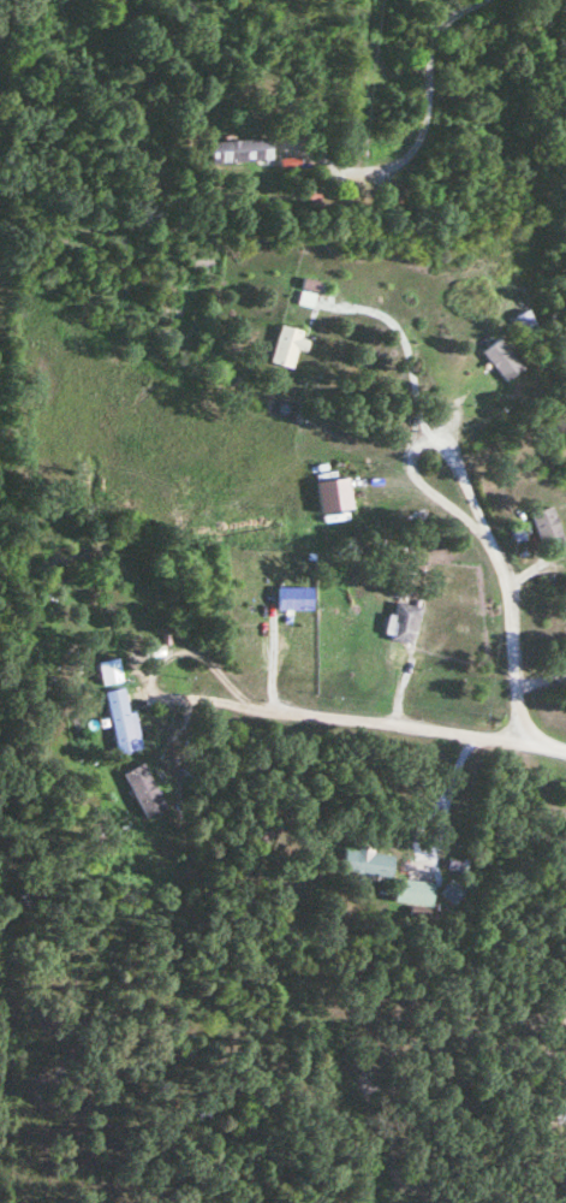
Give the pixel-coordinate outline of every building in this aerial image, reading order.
[(205,143),(206,164),(268,162),(268,141),(205,143)] [(534,332),(524,311),(509,319),(520,339),(534,332)] [(296,350),(303,351),(306,330),(277,326),(271,365),(293,368),(296,350)] [(475,348),(501,383),(516,372),(490,337),(475,348)] [(528,513),(538,548),(561,541),(551,507),(528,513)] [(419,609),(393,603),(385,642),(410,647),(419,609)] [(96,663),(98,686),(119,684),(116,661),(96,663)] [(102,693),(113,755),(135,751),(124,689),(102,693)] [(342,849),(339,873),(389,879),(392,855),(342,849)] [(430,908),(433,882),(427,881),(428,865),(395,862),(391,904),(430,908)] [(552,1101),(553,1123),(565,1123),(565,1100),(552,1101)]
